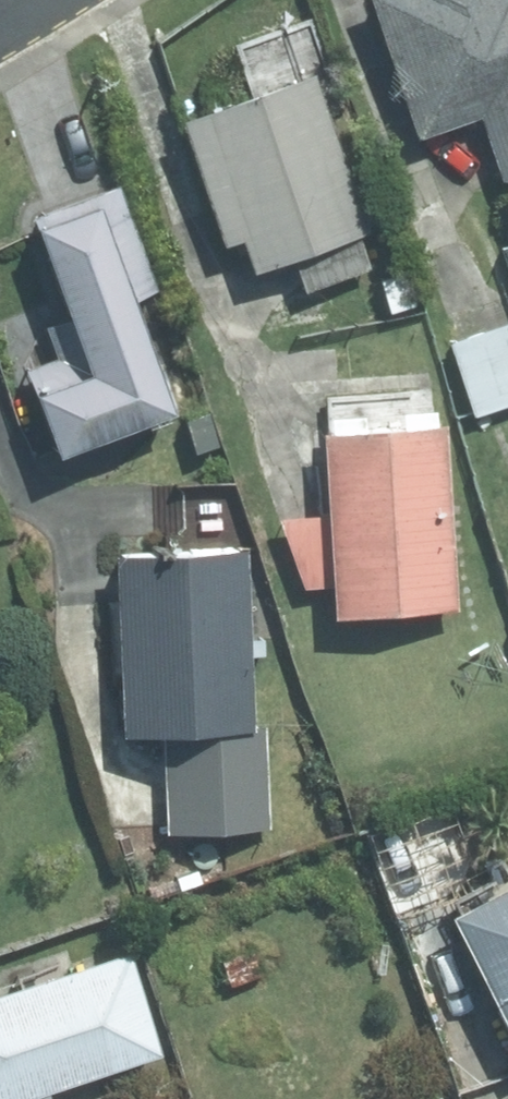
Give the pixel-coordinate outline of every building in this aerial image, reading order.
[(415,135),(479,112),(506,187),(507,187),(507,0),(367,0),(415,135)] [(371,232),(315,74),(178,120),(221,246),(239,240),(248,267),(279,256),(293,295),(371,268),(360,235),(371,232)] [(153,287),(111,184),(26,214),(64,321),(45,328),(55,358),(10,374),(39,456),(170,409),(129,295),(153,287)] [(495,315),(499,326),(441,347),(469,424),(507,410),(507,310),(495,315)] [(437,410),(328,414),(322,517),(277,516),(299,591),(330,593),(328,617),(460,609),(448,421),(435,421),(437,410)] [(248,548),(120,546),(117,732),(162,733),(161,827),(271,828),(272,732),(246,732),(248,659),(265,659),(265,636),(246,636),(248,548)] [(504,855),(435,891),(507,1029),(507,863),(504,855)] [(132,946),(0,992),(0,1098),(36,1098),(169,1053),(132,946)]
